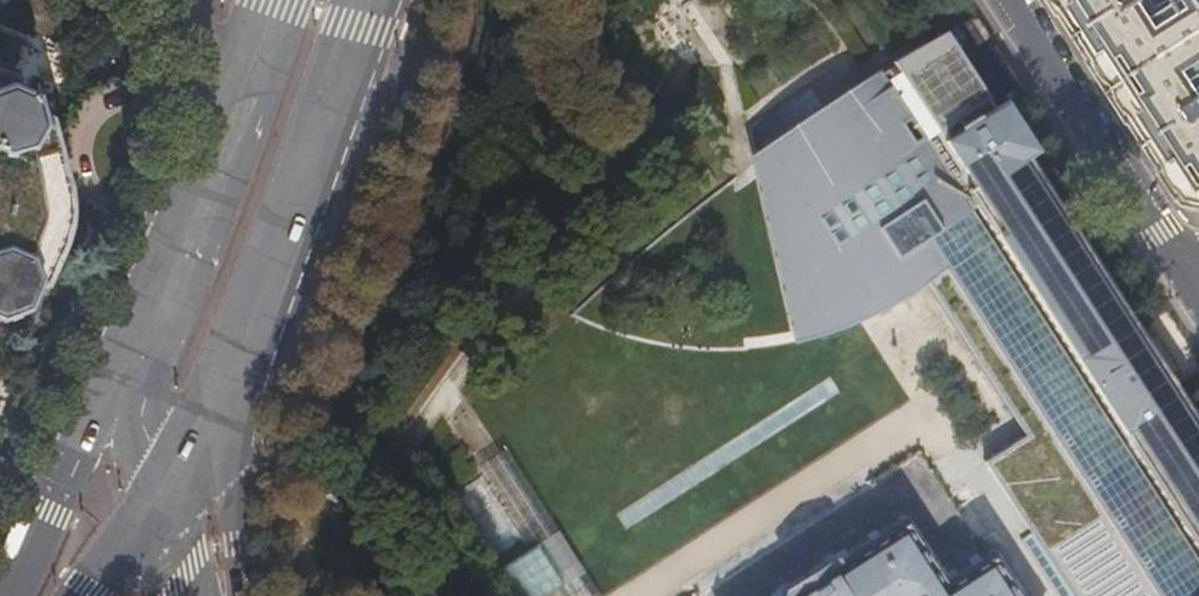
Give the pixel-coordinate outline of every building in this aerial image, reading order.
[(1161,168),(1186,208),(1198,211),(1198,0),(1183,0),(1167,10),(1161,0),(1053,0),(1161,168)] [(943,32),(897,56),(863,76),(754,151),(798,340),(840,328),(925,281),(1024,435),(983,462),(1007,500),(1012,498),(1015,498),(1019,499),(1023,502),(1039,526),(1029,533),(1069,595),(1198,595),(1198,566),(958,192),(963,189),(1198,554),(1198,430),(1136,333),(1023,157),(1033,151),(1002,102),(992,108),(976,119),(974,116),(991,105),(943,32)] [(23,310),(34,284),(39,285),(64,230),(67,220),(67,212),(66,207),(57,172),(43,118),(39,119),(34,96),(11,85),(12,80),(0,74),(0,319),(23,310)] [(988,553),(942,583),(931,566),(935,563),(919,538),(915,541),(901,520),(834,563),(833,561),(831,562),(830,560),(783,590),(784,592),(782,594),(784,595),(783,595),(1016,595),(988,553)] [(536,544),(496,569),(514,595),(542,595),(562,583),(536,544)]
